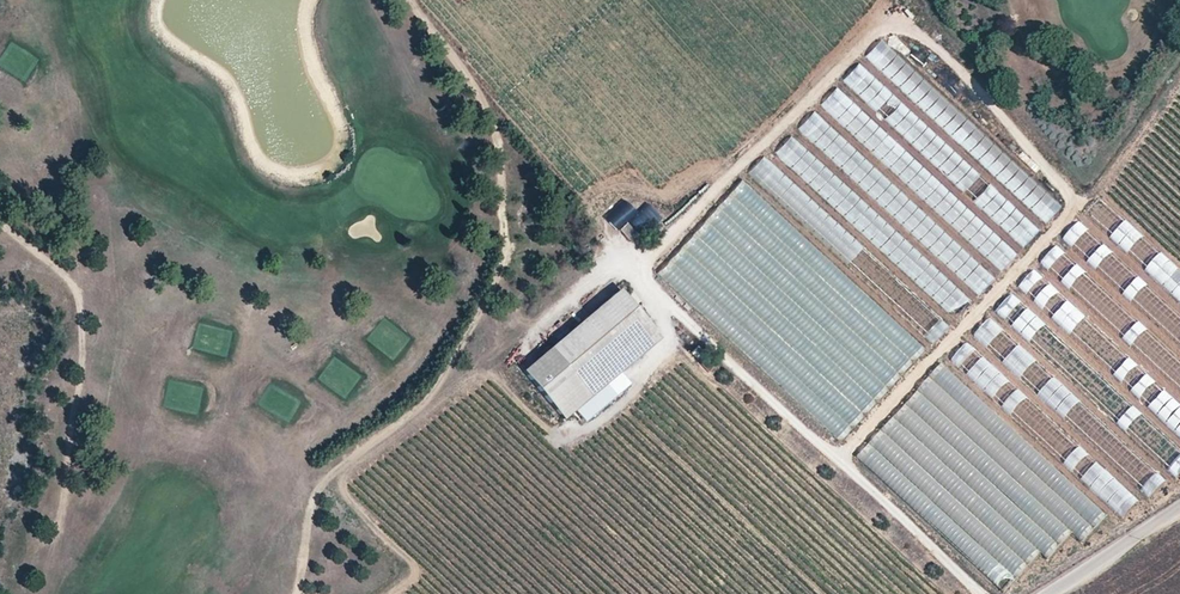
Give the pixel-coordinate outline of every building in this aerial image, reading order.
[(879,39),(863,56),(973,154),(989,136),(879,39)] [(941,140),(857,62),(842,78),(930,160),(937,153),(932,149),(941,140)] [(820,103),(879,157),(894,141),(835,86),(820,103)] [(964,90),(958,94),(967,107),(973,103),(964,90)] [(796,128),(880,204),(896,187),(812,111),(796,128)] [(773,152),(837,209),(850,194),(787,137),(773,152)] [(762,156),(748,170),(810,230),(824,216),(762,156)] [(1028,173),(1012,190),(1046,224),(1062,207),(1028,173)] [(740,180),(656,273),(749,357),(746,343),(747,339),(745,331),(752,323),(765,325),(767,310),(774,303),(777,283),(784,289),(786,272),(794,271),(796,259),(804,258),(805,251),(802,235),(740,180)] [(1098,198),(1084,215),(1162,280),(1176,263),(1098,198)] [(625,202),(607,221),(616,230),(634,211),(625,202)] [(644,203),(619,231),(630,240),(639,230),(644,235),(660,217),(644,203)] [(1021,217),(1011,234),(1027,243),(1037,226),(1021,217)] [(1077,220),(1062,236),(1119,288),(1134,272),(1077,220)] [(1001,241),(987,257),(1002,270),(1016,254),(1001,241)] [(1039,262),(1101,317),(1112,304),(1084,278),(1088,274),(1055,244),(1039,262)] [(1061,326),(1076,310),(1032,269),(1017,285),(1061,326)] [(996,310),(1034,343),(1047,327),(1010,294),(996,310)] [(659,348),(621,302),(538,369),(585,427),(613,405),(603,393),(659,348)] [(972,335),(1001,360),(1016,343),(987,317),(972,335)] [(950,358),(993,397),(1008,381),(965,342),(950,358)] [(707,356),(699,363),(707,371),(714,364),(707,356)] [(938,364),(856,458),(934,525),(939,519),(921,504),(926,498),(919,492),(926,484),(916,475),(930,460),(921,452),(937,433),(951,445),(956,439),(946,430),(955,420),(963,427),(972,417),(970,415),(982,401),(938,364)] [(1113,498),(1108,503),(1122,515),(1134,501),(1127,496),(1120,504),(1113,498)]
